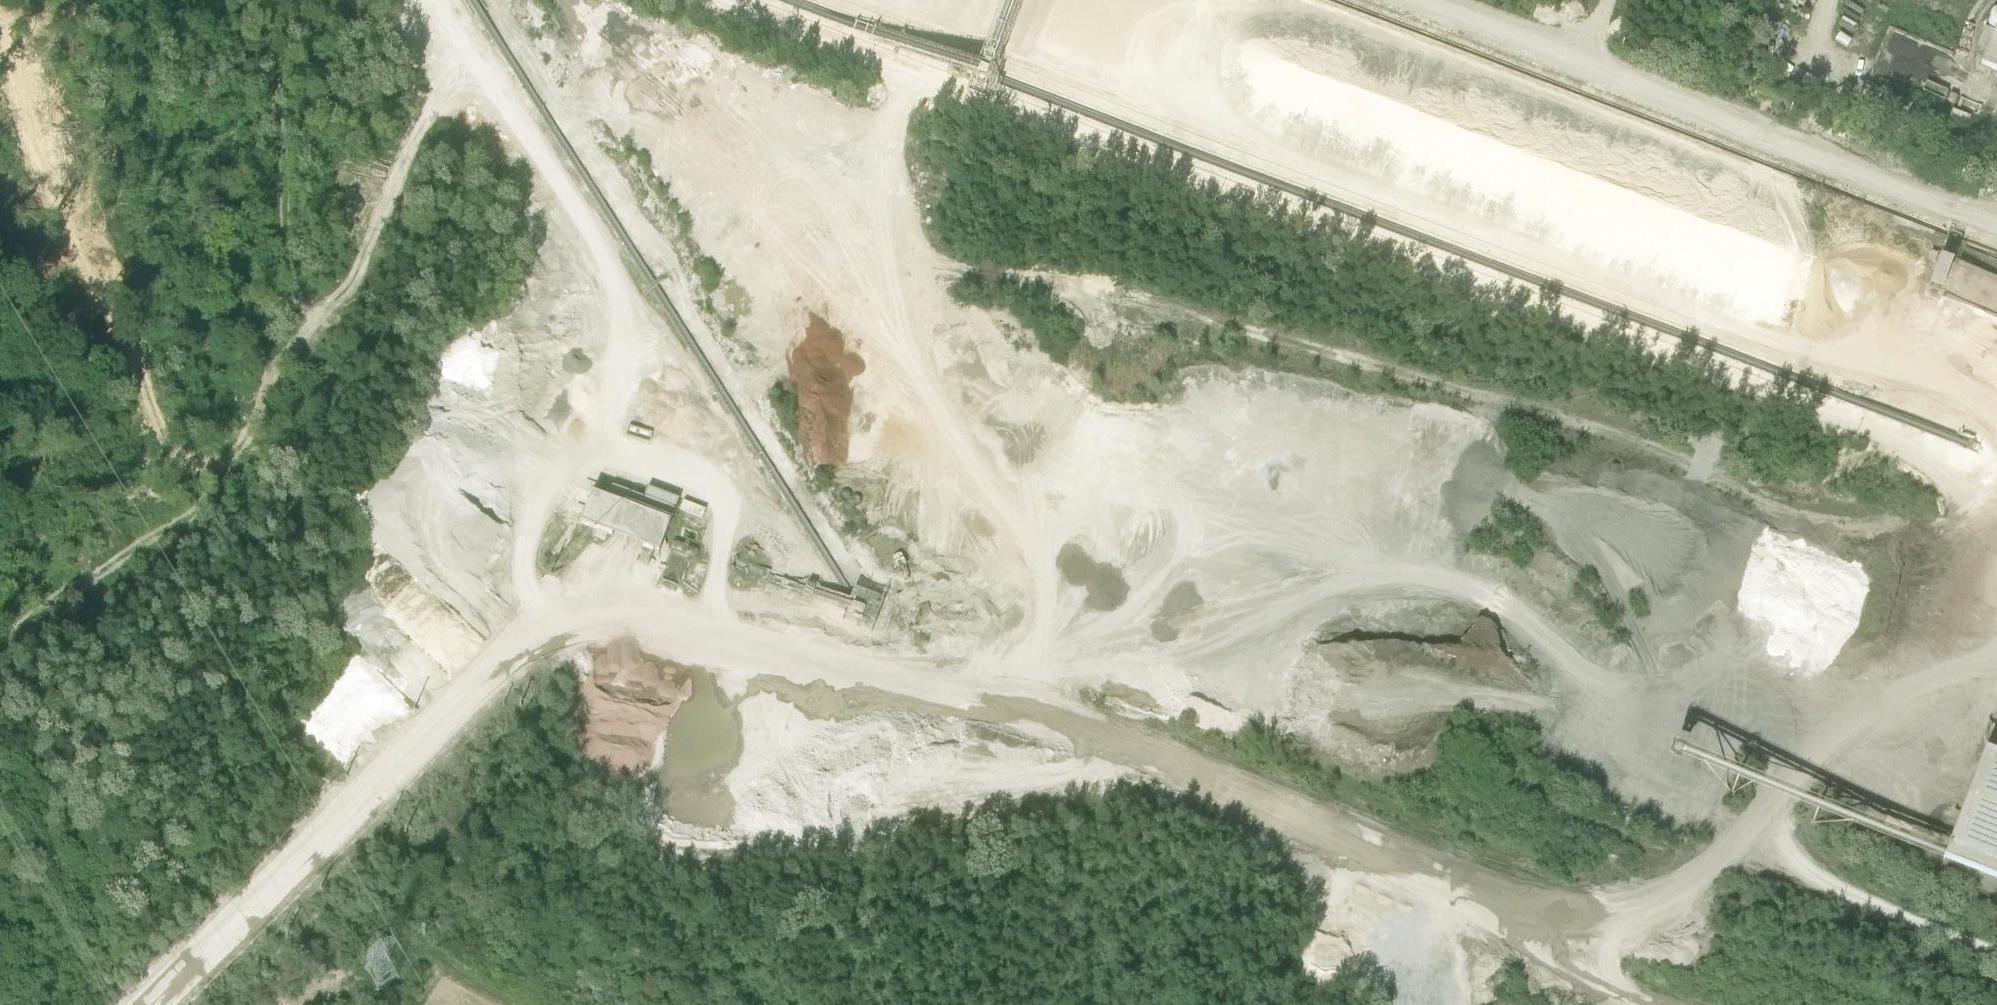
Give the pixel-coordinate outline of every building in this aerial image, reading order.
[(1979,62),(1996,70),(1996,29),(1993,37),(1979,62)] [(591,491),(583,513),(661,545),(670,519),(674,507),(678,498),(645,487),(643,495),(626,489),(628,482),(629,479),(621,477),(616,475),(614,478),(604,495),(591,491)] [(661,545),(583,513),(580,522),(658,552),(661,545)] [(751,563),(747,574),(766,580),(770,569),(751,563)] [(1941,864),(1996,885),(1996,759),(1982,754),(1941,864)]
